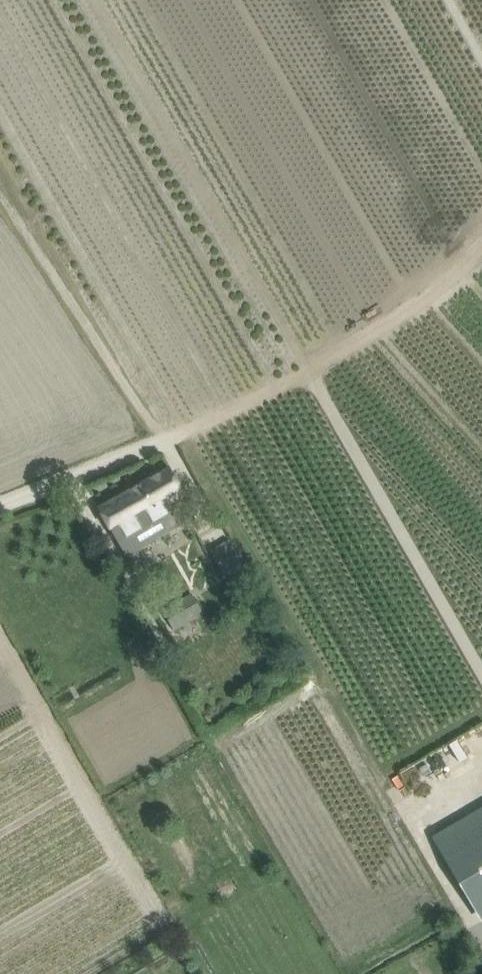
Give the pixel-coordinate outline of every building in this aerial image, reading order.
[(100,509),(127,555),(168,532),(180,525),(169,505),(186,495),(171,468),(100,509)] [(244,565),(230,541),(211,551),(225,575),(244,565)] [(170,607),(163,611),(174,630),(204,613),(193,594),(170,607)] [(440,849),(481,921),(481,824),(440,849)]
